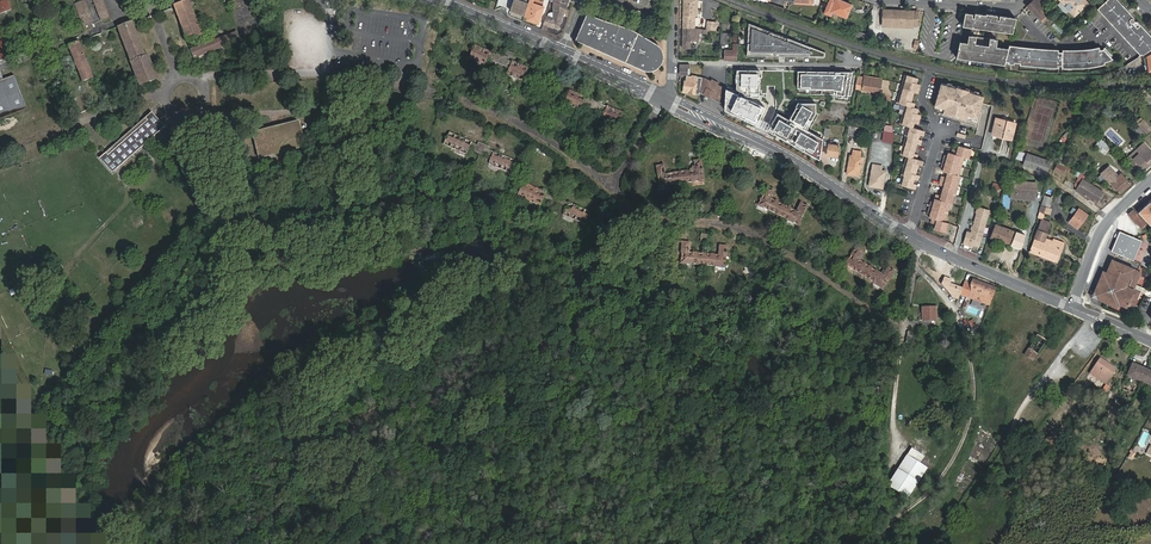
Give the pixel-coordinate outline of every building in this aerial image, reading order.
[(89,26),(78,0),(69,0),(81,30),(89,26)] [(98,24),(108,20),(99,0),(88,0),(98,24)] [(172,6),(186,37),(199,32),(186,0),(172,6)] [(262,35),(270,32),(257,0),(248,0),(262,35)] [(527,0),(516,0),(511,17),(521,20),(527,0)] [(536,0),(529,0),(524,17),(538,22),(542,7),(540,6),(542,2),(536,0)] [(554,0),(554,3),(559,4),(559,7),(565,9),(568,0),(554,0)] [(697,0),(683,0),(683,9),(698,9),(697,0)] [(851,5),(839,0),(835,0),(828,0),(823,12),(830,15),(831,11),(846,18),(851,5)] [(1028,6),(1031,9),(1041,20),(1044,17),(1047,20),(1049,18),(1042,10),(1045,7),(1041,3),(1045,0),(1035,0),(1028,6)] [(1075,16),(1089,3),(1086,0),(1058,0),(1060,2),(1058,5),(1065,13),(1068,10),(1075,16)] [(1142,54),(1150,48),(1150,35),(1118,0),(1106,0),(1098,7),(1142,54)] [(549,1),(548,5),(552,7),(553,19),(544,16),(542,23),(555,28),(560,26),(565,9),(559,7),(559,4),(554,3),(549,1)] [(695,28),(695,16),(697,16),(698,9),(683,9),(683,28),(695,28)] [(883,10),(883,24),(915,27),(918,27),(919,11),(883,10)] [(997,31),(1013,33),(1016,18),(1000,16),(999,20),(997,20),(997,15),(986,14),(986,15),(975,14),(966,13),(963,26),(995,30),(996,24),(998,24),(997,31)] [(659,48),(655,45),(645,41),(646,39),(627,30),(626,32),(585,14),(577,39),(644,68),(650,68),(654,67),(657,65),(660,62),(661,57),(661,52),(659,48)] [(707,21),(706,29),(714,30),(715,22),(707,21)] [(139,85),(156,77),(144,46),(142,47),(131,23),(116,29),(139,85)] [(758,27),(748,23),(747,36),(749,36),(749,42),(747,42),(747,54),(754,54),(754,55),(779,56),(779,54),(785,54),(785,56),(797,56),(797,55),(809,55),(809,56),(825,57),(825,52),(786,38),(778,38),(778,35),(768,31),(758,31),(758,27)] [(695,28),(683,28),(683,48),(691,48),(691,40),(698,41),(698,34),(700,34),(701,33),(706,33),(706,29),(703,28),(695,28)] [(0,30),(0,61),(10,58),(0,30)] [(236,41),(232,31),(191,47),(195,56),(236,41)] [(968,43),(960,42),(957,58),(1004,64),(1005,62),(1009,48),(996,47),(997,39),(969,36),(968,43)] [(503,55),(475,42),(468,56),(479,61),(482,62),(485,56),(499,63),(503,55)] [(724,54),(724,59),(737,60),(737,54),(738,54),(738,44),(735,44),(735,46),(733,46),(733,50),(724,51),(724,54)] [(90,80),(76,45),(68,48),(82,83),(90,80)] [(1005,62),(1007,62),(1006,64),(1012,65),(1013,63),(1019,64),(1018,66),(1028,68),(1038,69),(1048,69),(1059,70),(1059,67),(1062,67),(1062,70),(1068,70),(1077,69),(1085,69),(1092,68),(1100,67),(1107,66),(1106,64),(1114,61),(1105,51),(1101,52),(1100,49),(1091,50),(1081,51),(1072,51),(1063,52),(1063,55),(1058,55),(1058,52),(1048,51),(1041,51),(1034,50),(1026,49),(1019,48),(1009,46),(1009,48),(1005,62)] [(499,63),(507,67),(504,73),(506,74),(520,81),(527,66),(503,55),(499,63)] [(680,74),(687,74),(688,68),(689,68),(689,64),(680,64),(680,74)] [(760,70),(738,69),(736,90),(750,96),(759,96),(760,70)] [(851,71),(798,71),(798,88),(833,88),(839,89),(839,94),(845,94),(851,71)] [(915,84),(916,79),(903,75),(902,81),(904,82),(903,85),(917,89),(918,85),(915,84)] [(14,76),(2,81),(0,82),(0,120),(27,110),(14,76)] [(692,76),(687,76),(687,80),(685,79),(683,92),(699,95),(699,92),(702,77),(692,76)] [(880,99),(889,101),(888,81),(864,77),(863,78),(857,76),(855,88),(881,93),(880,99)] [(699,92),(719,102),(722,97),(723,87),(718,85),(719,83),(712,79),(711,81),(704,78),(702,77),(699,92)] [(985,96),(942,84),(940,90),(939,90),(936,99),(937,99),(935,108),(940,109),(940,111),(944,112),(944,113),(950,115),(950,116),(960,119),(961,118),(968,120),(968,119),(972,120),(972,119),(978,120),(980,112),(981,112),(984,103),(983,103),(985,96)] [(903,85),(902,88),(900,87),(898,93),(911,97),(912,92),(916,93),(917,89),(903,85)] [(726,87),(726,111),(758,124),(766,106),(726,87)] [(595,103),(570,91),(563,104),(574,109),(577,111),(580,104),(591,110),(595,103)] [(898,93),(897,100),(899,100),(898,103),(903,105),(912,107),(913,103),(910,102),(911,97),(898,93)] [(769,129),(820,157),(824,138),(806,127),(816,111),(815,102),(797,103),(790,116),(780,111),(769,129)] [(591,110),(602,115),(599,123),(600,124),(615,131),(623,115),(595,103),(591,110)] [(903,105),(901,111),(903,111),(902,114),(910,117),(918,116),(918,115),(915,114),(916,109),(912,107),(903,105)] [(152,109),(100,155),(111,169),(163,124),(152,109)] [(911,127),(912,123),(915,123),(917,119),(910,117),(902,114),(901,117),(899,117),(898,123),(908,126),(911,127)] [(992,134),(1012,140),(1016,123),(1008,121),(1007,122),(996,119),(992,134)] [(298,120),(251,131),(258,158),(305,147),(298,120)] [(1147,133),(1150,129),(1150,128),(1143,120),(1140,124),(1147,133)] [(847,136),(856,137),(857,127),(849,126),(847,136)] [(908,126),(907,129),(905,128),(903,135),(906,135),(916,138),(918,134),(921,135),(922,130),(911,127),(908,126)] [(464,135),(450,128),(444,141),(458,148),(461,142),(473,148),(476,141),(464,135)] [(882,141),(893,142),(893,133),(883,131),(882,141)] [(901,144),(914,148),(915,143),(918,144),(920,139),(916,138),(906,135),(905,138),(903,138),(901,144)] [(1098,150),(1104,156),(1110,149),(1104,144),(1098,138),(1092,144),(1098,150)] [(473,148),(483,152),(479,159),(494,167),(501,153),(488,147),(476,141),(473,148)] [(1150,165),(1150,151),(1147,146),(1144,143),(1128,157),(1131,161),(1136,167),(1139,164),(1145,171),(1150,165)] [(829,144),(827,155),(837,157),(839,146),(829,144)] [(901,144),(900,151),(902,151),(901,155),(907,156),(915,159),(916,154),(912,153),(914,148),(901,144)] [(935,228),(948,232),(949,226),(947,225),(948,222),(946,221),(947,215),(944,214),(946,208),(949,209),(951,203),(950,203),(951,200),(954,201),(957,189),(955,188),(957,182),(959,183),(961,177),(959,176),(961,170),(958,169),(960,163),(963,164),(965,158),(967,159),(968,156),(970,157),(973,149),(960,146),(958,150),(954,149),(952,153),(950,152),(949,155),(946,155),(942,167),(945,167),(944,171),(949,172),(947,177),(943,175),(940,184),(945,186),(942,195),(937,194),(935,201),(932,201),(929,212),(931,213),(930,216),(933,217),(932,222),(937,223),(935,228)] [(850,155),(847,174),(859,176),(862,157),(860,157),(861,151),(853,150),(852,156),(850,155)] [(1015,159),(1022,162),(1025,154),(1017,151),(1015,159)] [(1023,166),(1046,173),(1049,161),(1027,154),(1023,166)] [(907,156),(906,159),(904,159),(902,165),(915,169),(917,164),(920,165),(921,161),(915,159),(907,156)] [(677,175),(659,175),(658,163),(653,163),(652,184),(658,184),(677,185),(677,175)] [(693,185),(698,185),(699,166),(693,165),(693,176),(677,175),(677,185),(693,185)] [(869,186),(882,188),(885,172),(882,171),(882,170),(880,170),(881,166),(873,165),(872,170),(869,186)] [(902,165),(901,172),(903,172),(902,176),(913,179),(916,179),(918,175),(914,174),(915,169),(902,165)] [(1063,174),(1065,168),(1057,165),(1055,171),(1063,174)] [(1102,174),(1120,193),(1131,183),(1122,173),(1118,176),(1110,167),(1102,174)] [(902,176),(900,175),(899,181),(900,182),(900,185),(914,189),(915,184),(911,183),(913,179),(902,176)] [(1076,191),(1096,203),(1103,192),(1083,180),(1076,191)] [(772,204),(758,197),(761,190),(755,187),(746,204),(754,207),(767,214),(772,204)] [(1010,201),(1033,203),(1035,190),(1011,187),(1010,201)] [(538,194),(526,188),(519,202),(532,209),(535,203),(546,209),(551,200),(538,194)] [(546,209),(555,214),(553,220),(568,228),(576,213),(563,207),(551,200),(546,209)] [(1149,224),(1150,222),(1150,203),(1149,201),(1138,212),(1149,224)] [(779,219),(786,223),(794,205),(789,202),(785,210),(772,204),(767,214),(779,219)] [(1077,229),(1087,216),(1078,209),(1076,211),(1068,223),(1077,229)] [(1141,218),(1133,209),(1129,213),(1137,222),(1141,218)] [(963,246),(977,250),(987,214),(977,211),(970,236),(966,235),(963,246)] [(1029,252),(1057,263),(1064,243),(1054,239),(1053,241),(1045,238),(1051,223),(1042,219),(1029,252)] [(991,237),(1009,244),(1014,232),(995,225),(991,237)] [(1123,233),(1119,243),(1128,248),(1130,250),(1135,238),(1123,233)] [(1132,251),(1136,253),(1142,241),(1135,238),(1130,250),(1132,251)] [(1119,243),(1115,240),(1111,251),(1114,253),(1119,243)] [(695,254),(678,251),(679,242),(676,241),(674,241),(671,263),(692,266),(695,254)] [(1128,248),(1119,243),(1114,253),(1127,258),(1130,250),(1128,248)] [(862,266),(847,256),(852,248),(847,245),(837,261),(844,265),(857,274),(862,266)] [(692,266),(715,270),(719,248),(716,248),(713,247),(711,256),(695,254),(692,266)] [(1133,261),(1136,253),(1132,251),(1130,250),(1127,258),(1133,261)] [(1099,296),(1120,304),(1125,306),(1133,309),(1140,292),(1134,289),(1136,283),(1141,272),(1137,271),(1138,269),(1111,259),(1106,272),(1098,292),(1099,296)] [(871,283),(876,286),(886,270),(881,267),(876,275),(862,266),(857,274),(871,283)] [(1118,308),(1120,304),(1099,296),(1098,292),(1106,272),(1103,271),(1095,291),(1098,299),(1118,308)] [(996,288),(974,279),(972,284),(972,291),(977,293),(975,297),(982,300),(982,302),(989,305),(996,288)] [(952,283),(949,289),(954,296),(958,298),(962,288),(952,283)] [(1134,289),(1140,292),(1145,287),(1136,283),(1134,289)] [(919,307),(920,321),(933,320),(933,306),(919,307)] [(1037,355),(1046,341),(1038,335),(1025,355),(1032,360),(1037,355)] [(1106,384),(1117,369),(1100,357),(1089,372),(1106,384)] [(1132,365),(1127,375),(1150,385),(1150,370),(1136,364),(1136,366),(1132,365)] [(1094,406),(1090,403),(1085,409),(1090,412),(1094,406)] [(1055,446),(1060,439),(1048,431),(1043,437),(1047,440),(1045,443),(1053,448),(1055,446)] [(913,490),(927,467),(920,462),(924,456),(912,449),(908,455),(907,454),(891,480),(892,486),(906,495),(913,490)]
